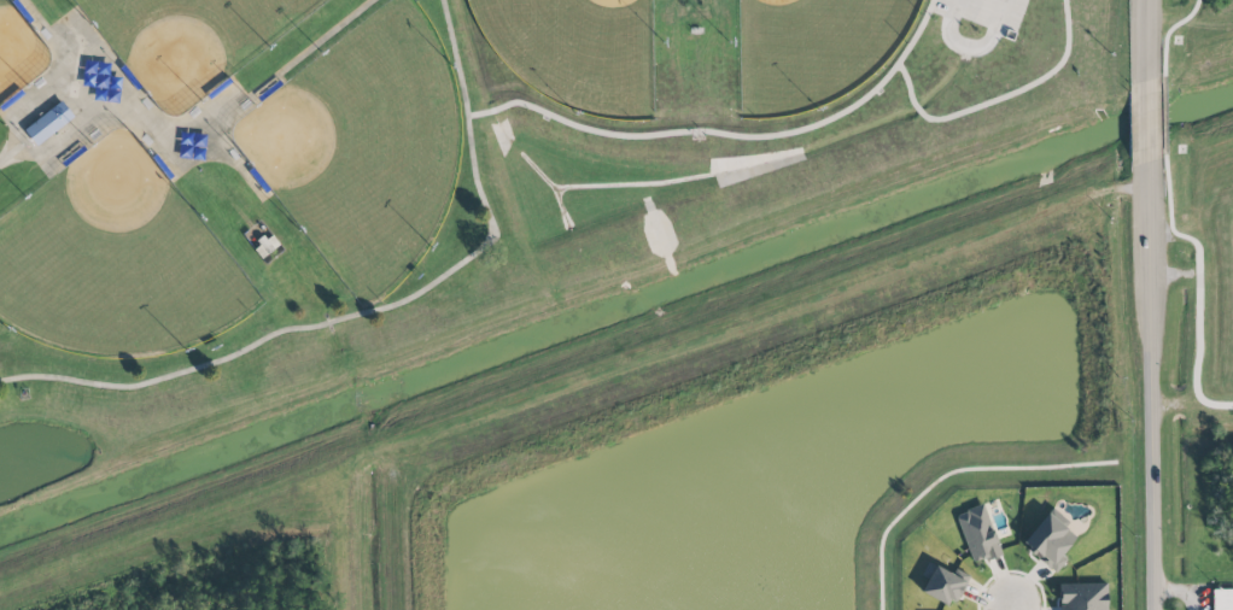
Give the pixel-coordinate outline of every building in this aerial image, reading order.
[(74,117),(61,101),(24,131),(37,147),(74,117)] [(1002,553),(982,504),(954,516),(974,564),(1002,553)] [(1022,546),(1057,572),(1066,560),(1061,556),(1076,536),(1047,513),(1022,546)] [(921,592),(951,608),(964,581),(928,562),(920,576),(928,579),(921,592)] [(1213,589),(1213,609),(1232,609),(1232,589),(1213,589)]
